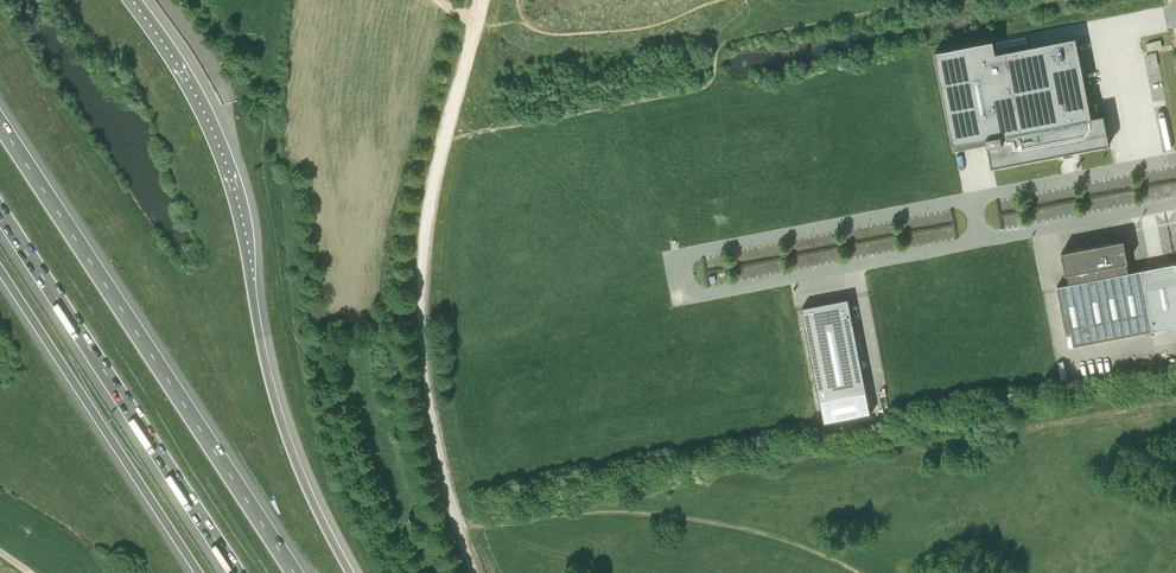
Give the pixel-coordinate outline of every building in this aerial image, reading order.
[(994,39),(936,51),(955,150),(957,150),(956,143),(987,137),(988,144),(993,166),(1064,152),(1065,156),(1074,154),(1073,150),(1110,143),(1105,114),(1092,116),(1077,36),(1032,45),(997,52),(994,40),(994,39)] [(1129,259),(1125,239),(1062,251),(1066,273),(1068,273),(1070,283),(1057,285),(1069,346),(1154,330),(1142,267),(1130,270),(1128,260),(1129,259)] [(1142,267),(1154,330),(1175,325),(1175,261),(1142,267)] [(849,297),(802,306),(820,400),(867,391),(849,297)]
